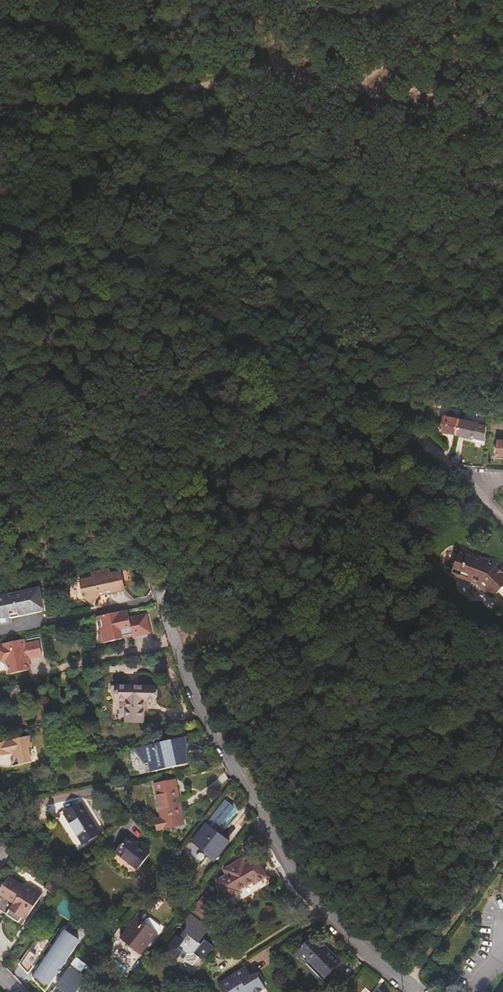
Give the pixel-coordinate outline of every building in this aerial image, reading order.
[(441,432),(457,436),(460,420),(445,417),(441,432)] [(460,420),(457,436),(474,440),(477,424),(460,420)] [(500,572),(484,565),(483,568),(474,564),(474,563),(471,562),(471,563),(464,561),(459,574),(467,577),(465,582),(471,585),(470,586),(477,588),(478,587),(484,590),(484,591),(495,602),(497,601),(499,603),(502,600),(502,580),(499,576),(500,572)] [(117,572),(116,566),(97,570),(98,576),(87,578),(91,596),(100,603),(107,593),(131,588),(127,569),(117,572)] [(0,598),(0,613),(3,612),(4,620),(31,614),(32,619),(64,612),(57,585),(0,598)] [(135,617),(133,608),(103,615),(107,632),(105,635),(105,637),(155,627),(152,613),(135,617)] [(156,631),(155,627),(105,637),(106,639),(109,641),(128,637),(128,635),(138,633),(139,635),(156,631)] [(43,651),(40,640),(26,643),(25,638),(0,644),(0,659),(1,660),(43,651)] [(43,655),(43,651),(1,660),(6,663),(9,662),(11,673),(29,669),(27,661),(30,661),(30,658),(43,655)] [(22,696),(20,684),(10,686),(12,699),(22,696)] [(127,720),(144,720),(145,700),(156,701),(156,687),(119,686),(119,700),(128,700),(127,720)] [(26,736),(0,742),(0,755),(2,755),(3,753),(4,752),(11,755),(12,756),(12,757),(12,759),(12,761),(11,764),(9,766),(28,762),(25,748),(29,747),(26,736)] [(189,764),(184,737),(151,744),(154,757),(165,755),(168,768),(189,764)] [(156,784),(163,818),(167,817),(169,827),(186,824),(177,780),(156,784)] [(102,833),(82,803),(66,814),(85,844),(102,833)] [(167,817),(163,818),(157,819),(159,829),(169,827),(167,817)] [(231,842),(207,824),(194,841),(217,859),(231,842)] [(151,853),(130,836),(117,852),(139,869),(151,853)] [(228,874),(219,880),(233,904),(270,882),(255,858),(246,863),(244,860),(237,865),(236,863),(226,869),(228,874)] [(45,887),(52,892),(60,881),(53,875),(45,887)] [(23,884),(9,876),(0,890),(0,910),(23,925),(43,894),(31,885),(27,891),(21,887),(23,884)] [(206,894),(201,901),(207,906),(213,899),(206,894)] [(201,901),(195,910),(207,918),(217,906),(219,905),(218,902),(216,903),(215,901),(213,899),(207,906),(201,901)] [(178,936),(168,950),(179,959),(182,956),(194,964),(200,956),(205,959),(214,946),(206,940),(203,944),(201,942),(211,928),(192,915),(188,920),(189,928),(181,938),(178,936)] [(138,917),(123,937),(142,953),(159,933),(138,917)] [(178,920),(170,931),(172,933),(181,922),(178,920)] [(54,947),(53,949),(51,951),(47,957),(44,961),(33,978),(45,991),(46,991),(80,942),(64,932),(54,947)] [(321,971),(327,976),(341,961),(326,945),(324,947),(320,944),(322,943),(314,936),(312,939),(311,939),(304,946),(305,947),(298,954),(318,973),(321,971)] [(48,946),(50,944),(39,938),(28,954),(38,961),(40,958),(42,956),(43,954),(48,946)] [(38,961),(28,954),(20,964),(29,974),(38,961)] [(70,991),(79,991),(88,978),(81,973),(87,964),(77,957),(58,985),(70,991)] [(246,967),(220,984),(225,991),(260,991),(266,988),(257,973),(253,976),(246,967)] [(324,979),(327,976),(321,971),(318,973),(324,979)]
